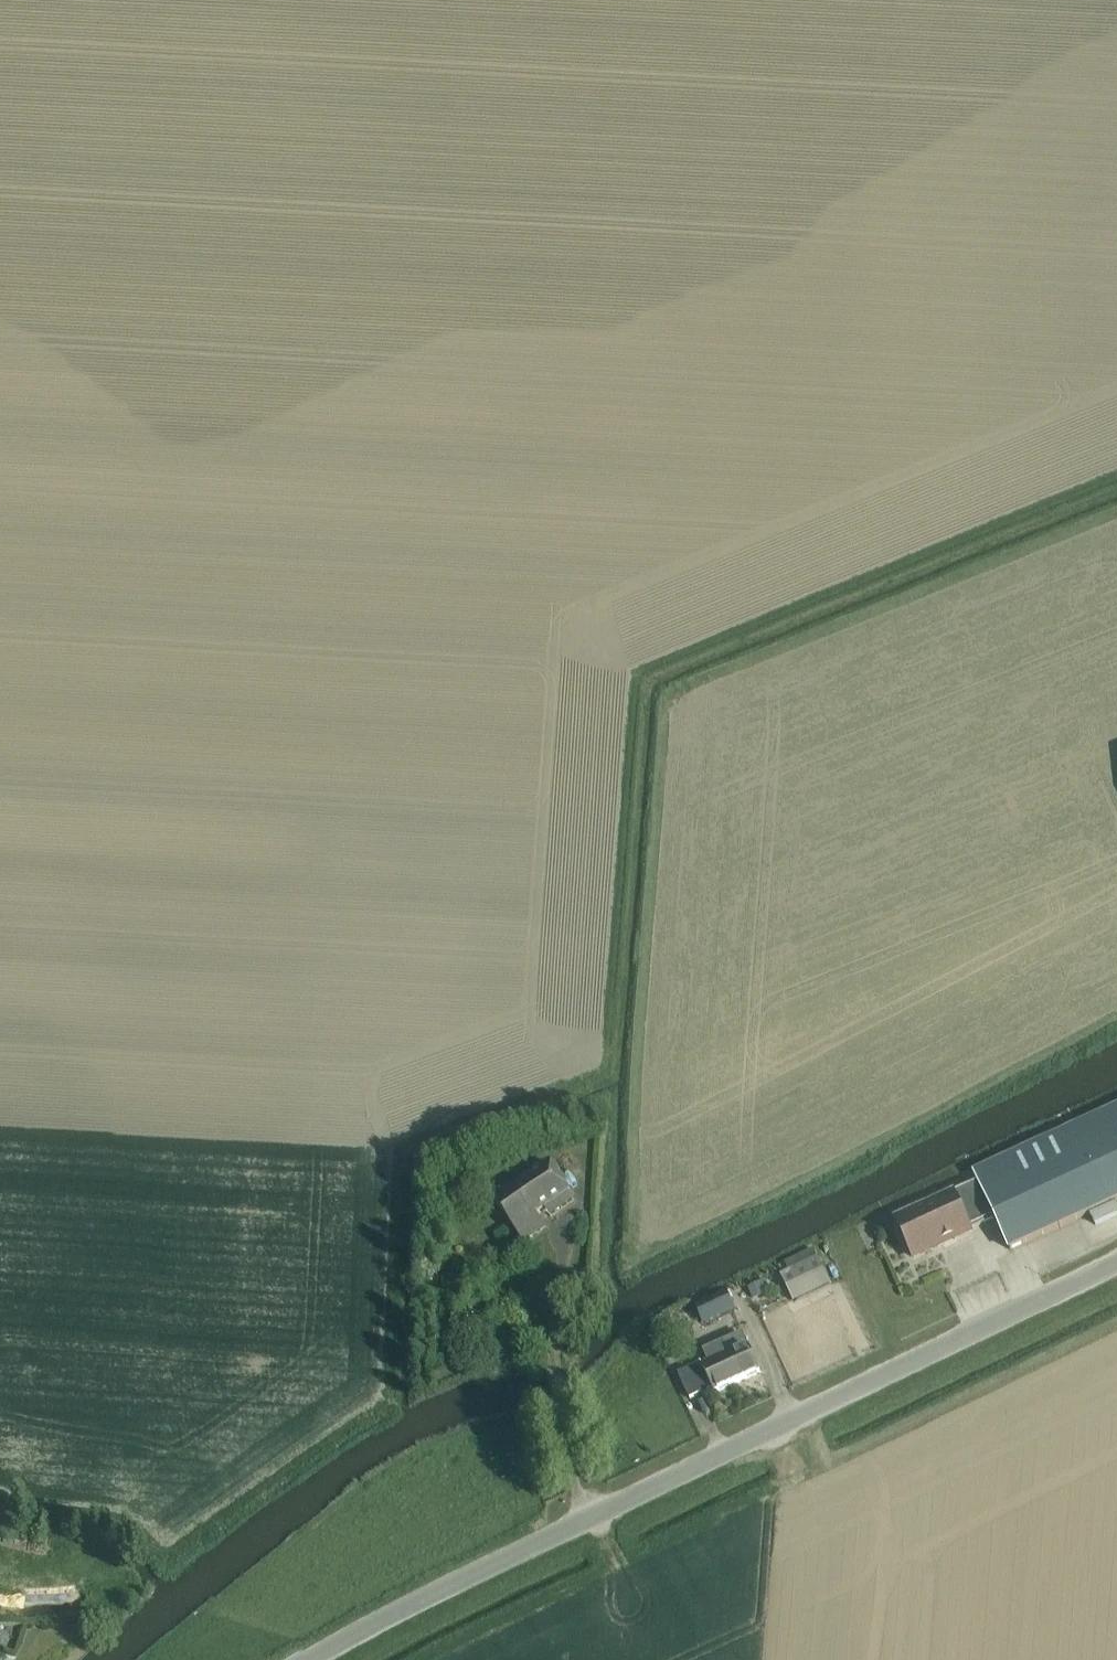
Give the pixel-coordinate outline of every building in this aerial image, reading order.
[(975,1173),(1012,1251),(1089,1214),(1094,1225),(1116,1214),(1116,1206),(1115,1202),(1116,1201),(1116,1105),(975,1173)] [(494,1200),(523,1241),(544,1227),(535,1214),(569,1190),(549,1162),(514,1187),(494,1200)] [(1012,1251),(975,1173),(974,1174),(977,1182),(952,1194),(951,1192),(894,1220),(913,1257),(969,1229),(968,1228),(993,1215),(1011,1252),(1012,1251)] [(788,1272),(780,1276),(792,1300),(829,1282),(818,1257),(817,1257),(813,1248),(784,1263),(788,1272)] [(761,1282),(747,1287),(752,1299),(770,1291),(769,1290),(765,1280),(761,1282)] [(704,1326),(737,1310),(727,1289),(694,1305),(704,1326)] [(715,1392),(760,1370),(742,1333),(703,1351),(707,1360),(701,1363),(713,1387),(715,1392)] [(701,1363),(678,1374),(690,1398),(713,1387),(701,1363)]
